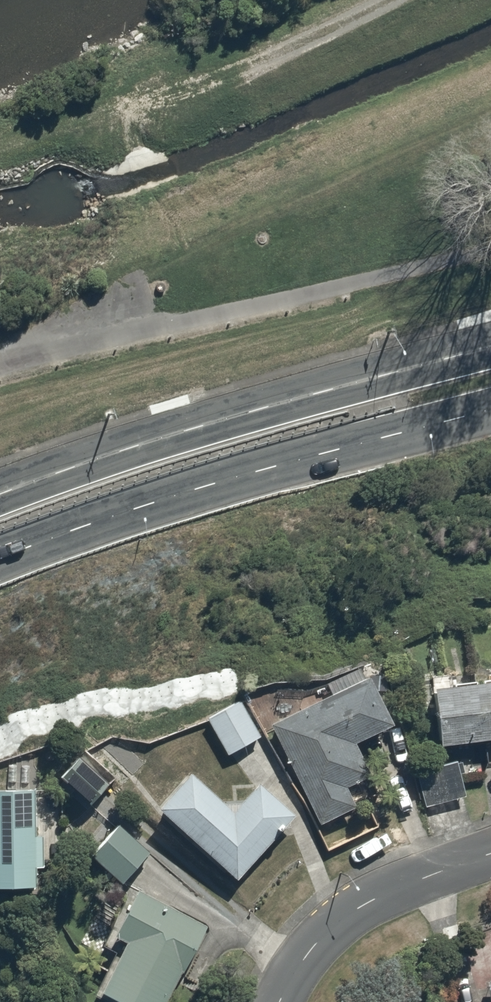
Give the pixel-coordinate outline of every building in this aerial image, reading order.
[(428,684),(436,744),(490,737),(490,676),(428,684)] [(266,725),(312,824),(359,803),(348,780),(372,769),(356,734),(389,719),(370,677),(266,725)] [(238,695),(203,716),(226,753),(260,731),(238,695)] [(78,748),(54,773),(96,812),(120,786),(78,748)] [(450,752),(408,766),(421,806),(463,793),(450,752)] [(235,814),(185,767),(151,804),(234,880),(291,819),(258,789),(235,814)] [(41,886),(43,837),(61,838),(63,789),(0,786),(0,884),(41,886)] [(132,886),(107,937),(122,945),(99,990),(123,1001),(168,1001),(207,924),(132,886)] [(482,978),(486,1001),(490,1001),(490,976),(482,978)]
